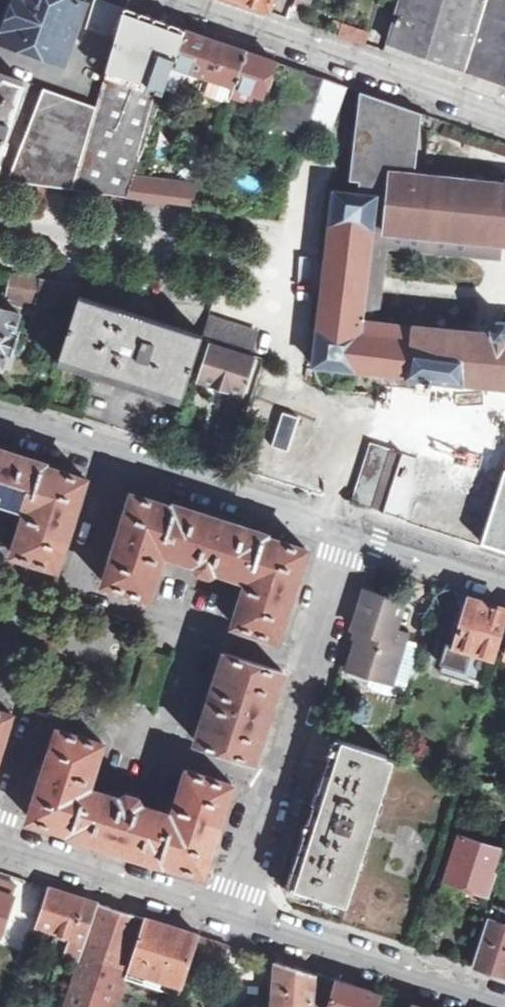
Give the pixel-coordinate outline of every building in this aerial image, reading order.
[(6,26),(1,41),(64,63),(87,3),(80,0),(9,0),(0,23),(6,26)] [(87,27),(115,37),(125,8),(103,0),(95,0),(87,27)] [(239,1),(269,11),(273,0),(239,0),(239,1)] [(292,8),(305,13),(310,0),(295,0),(292,8)] [(468,71),(489,0),(398,0),(386,40),(387,42),(440,61),(468,71)] [(468,71),(491,79),(504,84),(504,0),(489,0),(468,71)] [(125,8),(115,37),(105,71),(163,92),(169,74),(186,29),(125,8)] [(338,36),(342,25),(332,21),(328,32),(338,36)] [(368,33),(342,24),(342,25),(338,36),(364,45),(368,33)] [(231,96),(247,51),(237,47),(219,41),(186,29),(169,74),(231,96)] [(261,106),(276,61),(247,51),(231,96),(261,106)] [(303,137),(306,128),(324,78),(308,72),(293,67),(273,125),(303,137)] [(105,71),(95,105),(72,191),(126,198),(138,163),(163,92),(105,71)] [(25,81),(0,72),(0,156),(25,81)] [(345,86),(324,78),(306,128),(327,135),(345,86)] [(44,88),(8,182),(72,191),(95,105),(44,88)] [(416,176),(418,156),(411,156),(415,110),(359,90),(351,147),(350,181),(359,181),(359,193),(376,195),(375,210),(388,211),(393,174),(416,176)] [(418,156),(435,158),(440,119),(415,110),(411,156),(418,156)] [(138,163),(126,198),(191,207),(197,192),(160,186),(163,171),(138,163)] [(416,176),(393,174),(388,211),(386,232),(501,245),(504,245),(504,187),(416,176)] [(493,339),(492,334),(375,322),(360,320),(375,210),(376,195),(359,193),(334,193),(313,366),(431,379),(504,388),(504,340),(493,339)] [(388,211),(375,210),(360,320),(375,322),(384,243),(386,232),(388,211)] [(386,232),(384,243),(501,257),(501,245),(386,232)] [(83,285),(12,273),(9,297),(76,308),(79,296),(83,285)] [(201,339),(202,336),(79,296),(76,308),(60,357),(183,397),(201,339)] [(0,309),(0,367),(2,367),(7,351),(12,353),(20,330),(15,329),(20,315),(0,309)] [(255,333),(207,318),(202,336),(201,339),(210,343),(248,355),(255,333)] [(496,320),(490,327),(492,334),(493,339),(504,340),(504,320),(496,320)] [(242,396),(255,357),(248,355),(210,343),(197,383),(203,385),(200,394),(234,403),(237,394),(242,396)] [(317,478),(334,417),(274,399),(256,460),(317,478)] [(370,446),(353,502),(384,512),(402,456),(370,446)] [(28,508),(27,511),(13,554),(58,568),(72,525),(86,478),(45,465),(46,463),(0,448),(0,500),(28,508)] [(479,544),(481,544),(504,552),(504,469),(504,468),(479,544)] [(292,597),(307,549),(266,536),(267,534),(219,518),(175,504),(175,507),(133,494),(119,538),(105,583),(149,597),(162,556),(164,553),(197,562),(196,566),(198,571),(204,572),(210,574),(214,572),(215,568),(248,579),(247,583),(235,624),(279,639),(292,597)] [(350,670),(370,676),(367,684),(370,692),(395,700),(405,695),(419,654),(415,644),(404,640),(406,635),(394,630),(403,602),(365,590),(353,629),(362,631),(350,670)] [(504,617),(504,608),(469,597),(454,645),(492,657),(504,617)] [(269,715),(283,671),(226,652),(211,697),(197,741),(255,760),(269,715)] [(0,709),(0,750),(12,713),(0,709)] [(89,785),(103,742),(59,728),(45,773),(30,818),(72,831),(71,834),(117,848),(162,862),(163,860),(204,874),(220,825),(233,784),(188,770),(175,811),(174,815),(140,804),(142,800),(140,796),(134,794),(127,792),(123,795),(122,798),(89,788),(89,785)] [(314,804),(312,812),(371,830),(394,758),(394,756),(335,737),(314,804)] [(312,812),(314,804),(299,800),(295,814),(309,819),(312,812)] [(371,830),(312,812),(309,819),(288,885),(346,904),(347,904),(371,830)] [(504,865),(504,850),(460,837),(447,880),(457,883),(455,896),(484,905),(497,865),(504,867),(504,865)] [(35,904),(42,907),(49,887),(41,884),(35,904)] [(85,944),(99,903),(89,900),(54,888),(49,887),(42,907),(36,927),(73,940),(85,944)] [(12,896),(0,892),(0,934),(12,896)] [(145,918),(121,910),(105,905),(99,903),(85,944),(80,960),(63,1006),(115,1006),(126,977),(145,918)] [(487,921),(504,927),(504,908),(492,904),(487,921)] [(151,920),(145,918),(126,977),(178,995),(188,968),(199,935),(182,929),(151,920)] [(472,965),(477,966),(504,975),(504,927),(487,921),(472,965)] [(199,935),(188,968),(215,977),(221,960),(226,944),(199,935)] [(80,960),(85,944),(73,940),(68,955),(80,960)] [(318,973),(312,971),(290,964),(277,960),(273,1006),(315,1006),(318,973)] [(318,973),(315,1006),(329,1006),(337,980),(328,976),(318,973)] [(329,1006),(375,1006),(380,993),(338,979),(337,980),(329,1006)]
